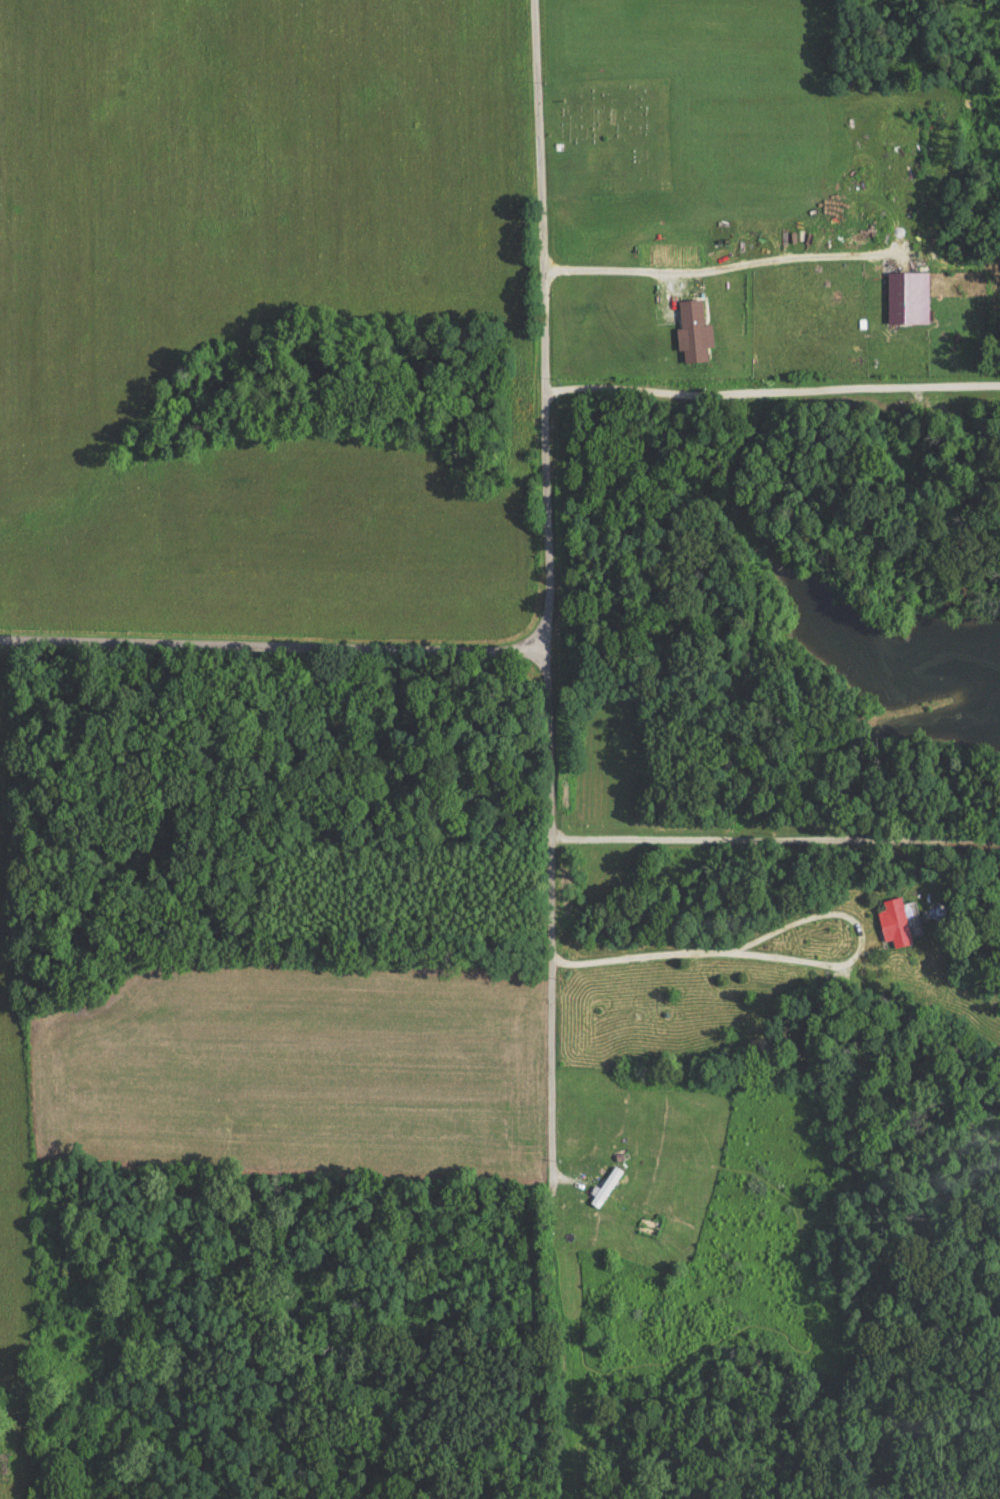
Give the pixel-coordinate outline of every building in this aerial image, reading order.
[(887,277),(886,328),(927,329),(928,278),(887,277)] [(704,330),(701,304),(678,307),(680,333),(676,334),(678,356),(684,355),(685,368),(708,366),(707,353),(714,352),(712,329),(704,330)] [(883,946),(892,945),(893,952),(910,949),(903,901),(883,905),(885,915),(878,916),(883,946)] [(587,1206),(599,1213),(621,1175),(613,1170),(599,1193),(596,1191),(587,1206)]
